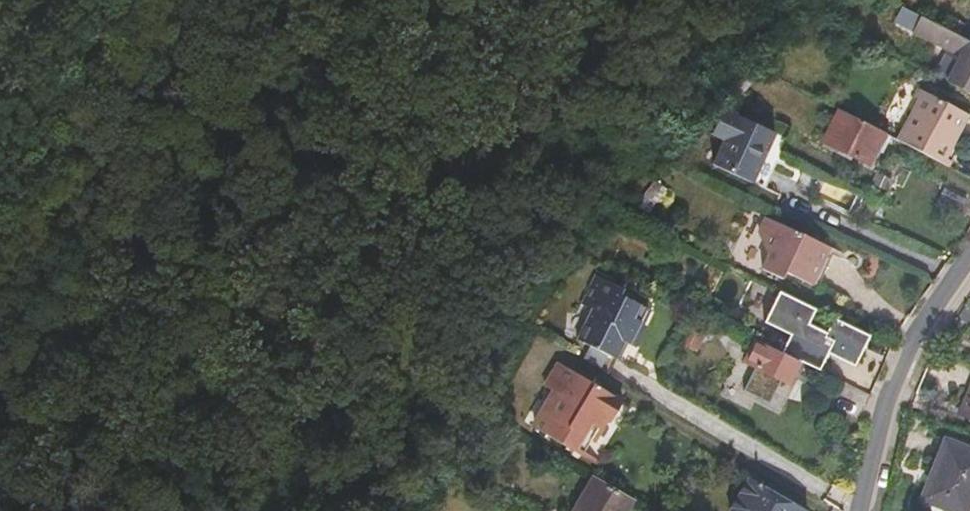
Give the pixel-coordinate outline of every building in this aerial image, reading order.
[(924,17),(916,33),(952,52),(950,55),(962,62),(951,84),(969,94),(969,41),(924,17)] [(916,98),(921,100),(925,91),(921,89),(916,98)] [(921,100),(899,141),(949,168),(962,145),(956,141),(969,114),(925,91),(921,100)] [(729,107),(722,122),(771,146),(778,132),(729,107)] [(892,137),(840,111),(825,142),(872,164),(879,149),(885,152),(892,137)] [(771,146),(722,122),(717,132),(730,138),(722,153),(760,170),(771,146)] [(949,168),(953,169),(966,147),(962,145),(949,168)] [(760,170),(722,153),(717,163),(754,181),(760,170)] [(668,188),(656,181),(643,201),(655,207),(668,188)] [(772,256),(769,262),(796,276),(796,277),(820,289),(837,252),(770,220),(762,236),(772,256)] [(796,276),(769,262),(765,270),(785,280),(789,273),(796,277),(796,276)] [(651,311),(631,300),(624,297),(627,291),(599,276),(584,306),(595,311),(581,340),(620,360),(627,347),(626,342),(638,337),(651,311)] [(624,297),(631,300),(633,295),(627,291),(624,297)] [(782,292),(767,321),(793,333),(801,338),(821,348),(830,352),(842,359),(857,328),(837,319),(830,333),(813,324),(820,310),(789,295),(782,292)] [(873,336),(857,328),(842,359),(858,367),(873,336)] [(706,338),(691,330),(681,350),(696,357),(706,338)] [(801,338),(793,333),(784,353),(802,362),(821,372),(830,352),(821,348),(816,358),(797,349),(801,338)] [(821,348),(801,338),(797,349),(816,358),(821,348)] [(784,353),(758,340),(747,363),(791,384),(802,362),(784,353)] [(538,428),(579,452),(581,447),(588,436),(594,440),(608,416),(612,419),(623,400),(561,363),(547,386),(560,394),(554,405),(551,404),(538,428)] [(948,441),(924,501),(948,510),(969,510),(969,450),(948,441)] [(581,447),(579,452),(597,462),(599,458),(581,447)] [(597,477),(578,510),(630,510),(636,500),(597,477)] [(798,506),(796,509),(784,502),(785,498),(761,484),(746,510),(806,510),(798,506)]
